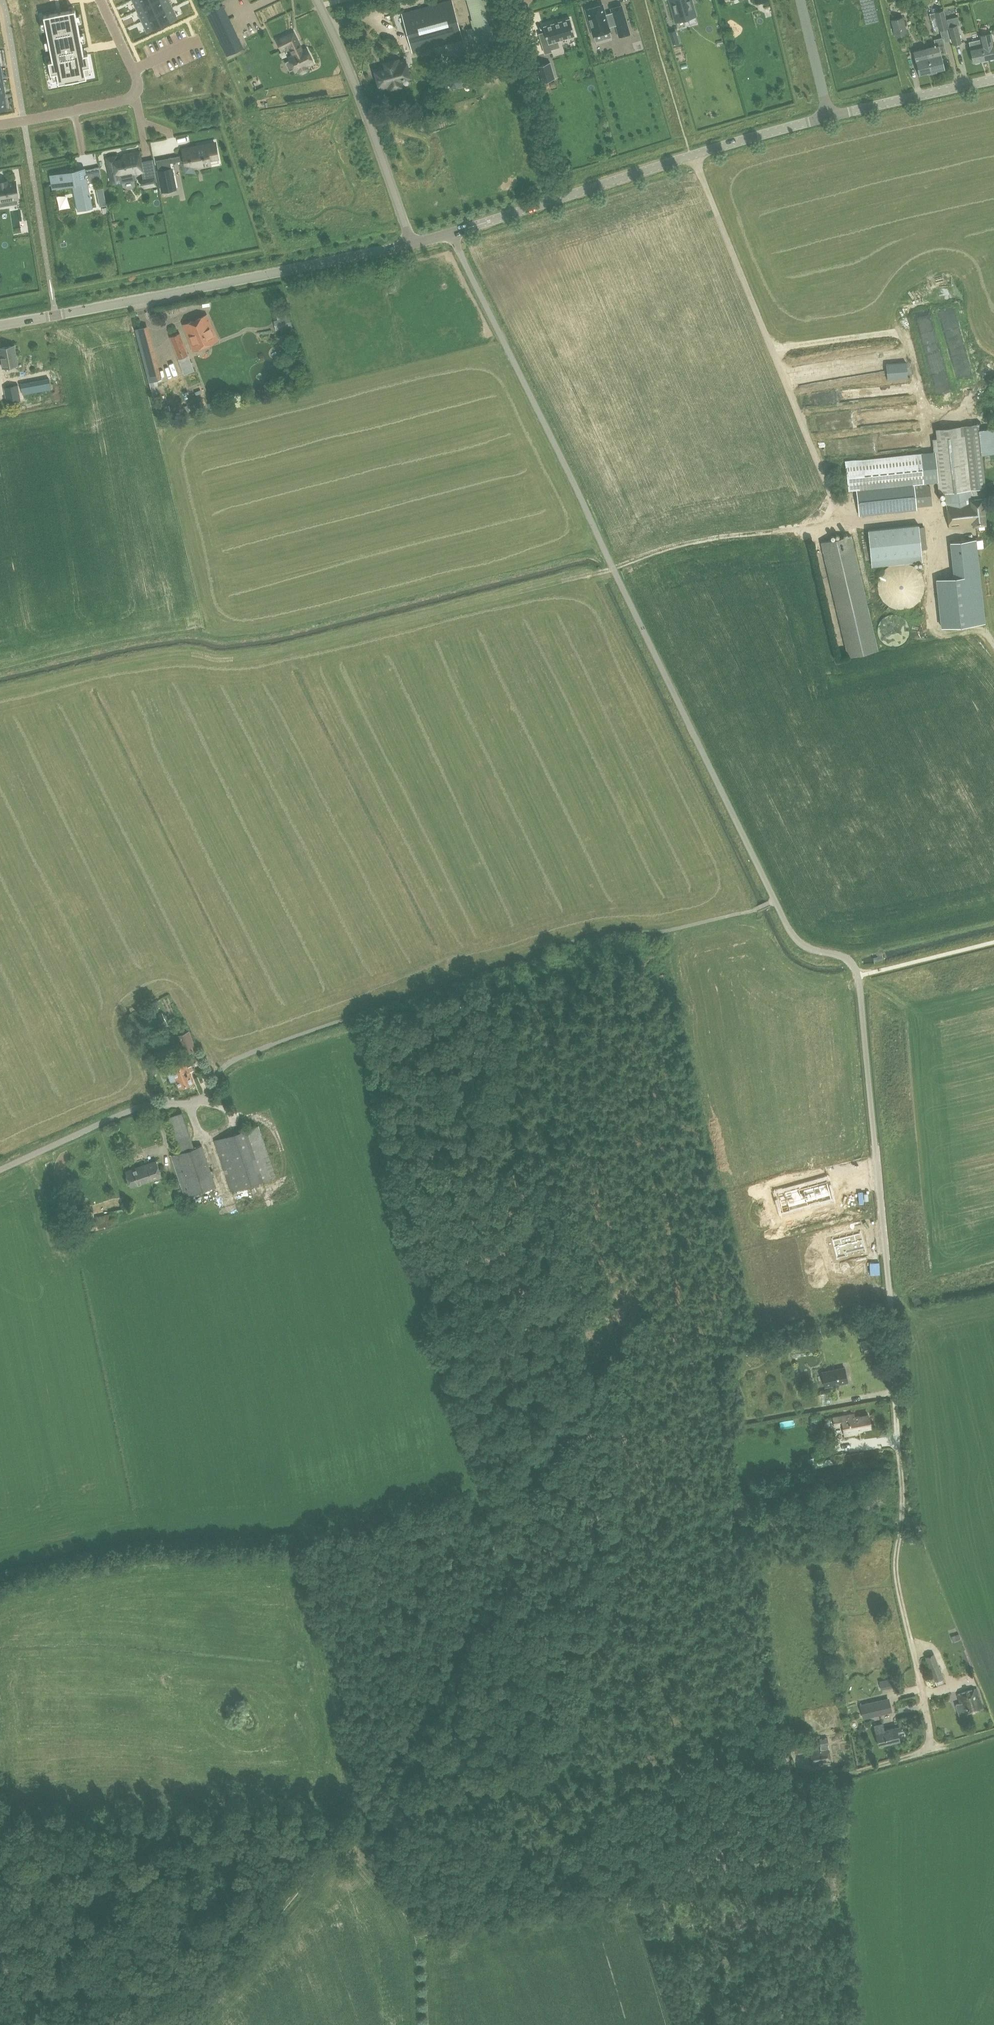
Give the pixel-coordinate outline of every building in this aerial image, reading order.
[(137,9),(152,2),(151,0),(133,0),(137,9)] [(152,2),(157,13),(171,6),(168,0),(156,0),(152,2)] [(404,12),(415,52),(432,47),(461,39),(462,39),(452,0),(447,0),(404,12)] [(474,19),(470,20),(479,54),(517,43),(505,0),(469,0),(474,19)] [(675,20),(695,14),(691,0),(669,0),(675,20)] [(152,2),(137,9),(142,20),(157,13),(152,2)] [(222,5),(207,12),(227,55),(235,51),(231,44),(239,40),(222,5)] [(602,5),(586,9),(593,35),(609,30),(609,28),(616,26),(619,36),(629,33),(621,5),(611,8),(612,12),(605,14),(602,5)] [(171,6),(157,13),(162,24),(176,17),(171,6)] [(75,9),(43,16),(45,22),(46,28),(49,41),(50,47),(53,60),(49,61),(52,73),(57,72),(60,82),(87,76),(85,66),(91,64),(88,52),(87,53),(84,53),(83,47),(82,41),(80,34),(78,22),(76,15),(75,9)] [(943,10),(929,13),(931,19),(937,18),(939,29),(947,28),(943,10)] [(468,12),(461,14),(463,21),(470,19),(468,12)] [(157,13),(142,20),(147,31),(162,24),(157,13)] [(903,16),(890,20),(895,37),(907,34),(903,16)] [(957,16),(946,19),(948,27),(957,25),(959,24),(957,16)] [(543,32),(537,34),(543,54),(549,52),(549,49),(557,47),(555,40),(575,35),(570,18),(541,26),(543,32)] [(957,25),(948,27),(953,45),(961,42),(957,25)] [(675,30),(669,32),(673,44),(678,42),(675,30)] [(277,40),(281,50),(289,46),(293,55),(289,57),(290,60),(286,62),(290,70),(294,68),(296,71),(298,70),(299,72),(302,73),(307,70),(308,68),(307,66),(314,63),(307,48),(300,51),(296,43),(299,42),(294,32),(277,40)] [(979,35),(980,39),(984,60),(993,58),(993,48),(993,44),(991,32),(988,33),(979,35)] [(935,45),(925,47),(932,73),(944,69),(940,54),(946,52),(942,37),(933,39),(935,45)] [(980,39),(968,41),(970,48),(973,62),(984,60),(980,39)] [(925,47),(914,50),(920,75),(932,73),(925,47)] [(519,55),(513,57),(518,72),(524,70),(519,55)] [(386,69),(376,72),(380,88),(388,86),(387,82),(409,76),(405,60),(398,61),(397,59),(385,63),(386,69)] [(955,69),(953,60),(945,62),(947,70),(955,69)] [(550,62),(536,66),(540,82),(555,78),(550,62)] [(467,66),(451,70),(455,86),(471,82),(467,66)] [(196,148),(183,150),(185,161),(195,159),(196,166),(210,164),(209,159),(218,157),(215,142),(196,146),(196,148)] [(116,156),(106,158),(111,179),(121,177),(120,174),(133,171),(133,173),(142,171),(139,156),(140,156),(139,151),(124,154),(124,158),(117,160),(116,156)] [(99,167),(93,168),(95,179),(101,178),(99,167)] [(85,181),(95,179),(93,168),(69,172),(69,170),(49,174),(52,189),(74,184),(77,202),(91,199),(89,190),(86,190),(85,181)] [(171,168),(158,171),(162,191),(175,188),(171,168)] [(156,171),(148,173),(150,186),(156,185),(155,182),(158,181),(156,171)] [(8,202),(7,196),(15,195),(16,198),(18,198),(15,182),(0,184),(0,204),(8,202)] [(96,189),(99,206),(106,205),(103,187),(102,187),(103,190),(97,191),(96,189)] [(207,314),(182,324),(193,350),(218,340),(207,314)] [(289,316),(277,319),(280,330),(292,327),(289,316)] [(180,332),(170,336),(178,359),(188,355),(180,332)] [(148,338),(138,340),(141,352),(151,350),(148,338)] [(0,348),(0,355),(2,367),(18,364),(14,345),(0,348)] [(959,354),(958,346),(953,347),(956,360),(970,358),(969,352),(959,354)] [(909,365),(890,368),(892,379),(910,375),(909,365)] [(158,369),(146,372),(149,382),(161,379),(158,369)] [(37,391),(35,381),(28,382),(30,393),(37,391)] [(18,384),(5,386),(8,399),(8,402),(25,399),(24,396),(22,383),(18,384)] [(944,492),(948,528),(986,524),(983,498),(971,499),(971,497),(981,496),(980,488),(985,487),(978,423),(937,428),(937,432),(931,433),(938,493),(944,492)] [(845,460),(848,490),(857,489),(859,515),(916,509),(916,506),(932,505),(931,486),(924,481),(921,452),(845,460)] [(918,522),(867,527),(871,563),(922,558),(921,547),(926,547),(924,524),(918,525),(918,522)] [(821,542),(848,657),(878,650),(851,535),(821,542)] [(942,627),(984,622),(975,539),(950,542),(954,577),(936,579),(942,627)] [(877,586),(879,594),(883,601),(890,606),(897,609),(905,609),(913,605),(920,600),(924,593),(924,584),(923,576),(920,572),(914,566),(906,563),(898,562),(890,565),(883,570),(879,577),(877,586)] [(877,627),(877,630),(877,633),(878,637),(880,640),(882,643),(886,645),(889,646),(893,647),(897,646),(900,646),(903,644),(905,642),(907,639),(909,636),(910,632),(910,628),(909,624),(907,621),(905,618),(903,616),(900,615),(897,614),(893,613),(889,614),(886,615),(882,618),(880,620),(878,624),(877,627)] [(921,637),(928,634),(925,628),(918,631),(921,637)] [(161,1012),(152,1016),(156,1024),(165,1020),(161,1012)] [(196,1048),(189,1031),(177,1035),(184,1053),(196,1048)] [(185,1060),(171,1066),(176,1080),(179,1088),(194,1082),(189,1071),(188,1066),(185,1060)] [(169,1117),(181,1151),(195,1147),(183,1112),(169,1117)] [(214,1140),(231,1191),(276,1177),(259,1125),(214,1140)] [(195,1147),(181,1151),(170,1155),(184,1196),(216,1185),(202,1144),(195,1147)] [(130,1187),(162,1176),(156,1160),(125,1171),(130,1187)] [(819,1199),(819,1200),(831,1197),(827,1180),(801,1187),(800,1186),(786,1189),(790,1207),(790,1208),(810,1202),(819,1199)] [(114,1224),(112,1213),(95,1216),(98,1228),(114,1224)] [(836,1262),(836,1261),(844,1259),(844,1256),(862,1252),(863,1255),(864,1255),(859,1234),(858,1234),(858,1236),(831,1243),(830,1241),(830,1242),(835,1262),(836,1262)] [(875,1338),(860,1341),(863,1354),(878,1351),(875,1338)] [(833,1385),(839,1384),(838,1383),(847,1382),(844,1367),(822,1372),(825,1386),(833,1385)] [(868,1414),(854,1417),(854,1413),(833,1417),(835,1425),(842,1424),(844,1435),(857,1433),(857,1429),(871,1427),(868,1414)] [(863,1452),(846,1454),(845,1454),(846,1462),(864,1459),(863,1452)] [(807,1458),(810,1469),(833,1463),(832,1457),(814,1461),(813,1456),(807,1458)] [(937,1661),(928,1664),(934,1681),(944,1677),(937,1661)] [(982,1707),(976,1688),(957,1694),(960,1703),(956,1704),(959,1714),(965,1713),(982,1707)] [(883,1699),(872,1701),(876,1716),(886,1713),(883,1699)] [(896,1727),(890,1728),(884,1729),(883,1724),(874,1726),(879,1745),(893,1742),(899,1740),(898,1734),(903,1732),(902,1728),(897,1729),(896,1727)] [(793,1734),(795,1752),(796,1752),(805,1751),(803,1733),(793,1734)] [(810,1749),(812,1764),(831,1761),(829,1748),(828,1744),(829,1744),(828,1737),(819,1738),(820,1745),(820,1747),(810,1749)]
